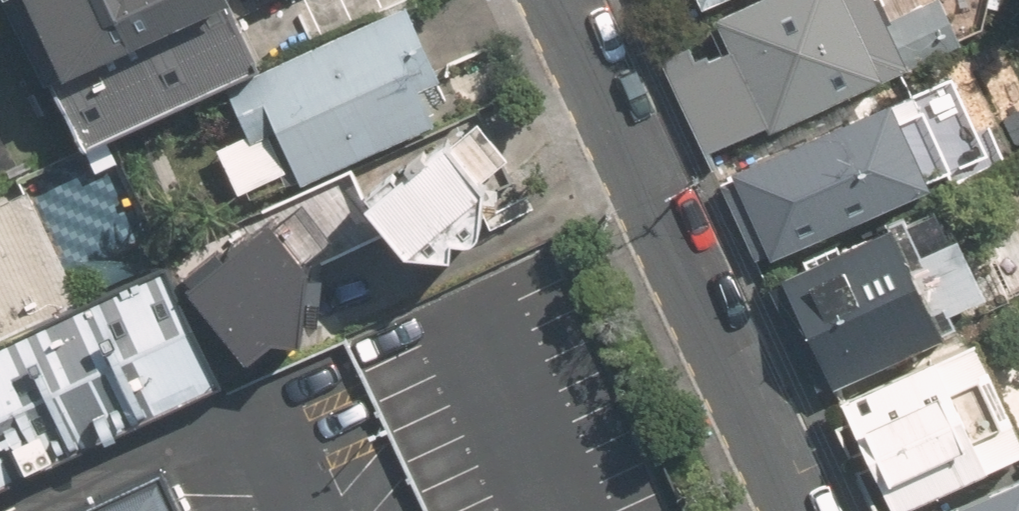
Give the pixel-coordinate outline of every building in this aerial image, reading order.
[(83,147),(262,69),(234,3),(241,0),(9,0),(83,147)] [(879,0),(743,0),(713,14),(734,61),(686,83),(713,143),(948,37),(931,0),(905,0),(884,10),(879,0)] [(448,74),(418,3),(229,87),(250,136),(221,148),(239,192),(299,167),(310,194),(449,135),(427,83),(448,74)] [(733,183),(718,189),(752,264),(767,257),(769,262),(934,186),(895,100),(730,176),(733,183)] [(405,253),(455,257),(472,250),(534,225),(496,173),(511,162),(482,122),(449,135),(310,194),(176,250),(225,334),(271,342),(279,319),(308,317),(318,269),(399,237),(405,253)] [(79,305),(30,200),(0,214),(0,342),(79,305)] [(903,225),(783,279),(833,391),(953,337),(903,225)] [(152,271),(79,305),(0,342),(0,492),(209,393),(152,271)] [(841,397),(848,414),(830,421),(868,510),(902,510),(1017,462),(966,340),(841,397)] [(158,462),(54,510),(181,510),(158,462)] [(939,510),(1018,510),(1018,475),(939,510)]
